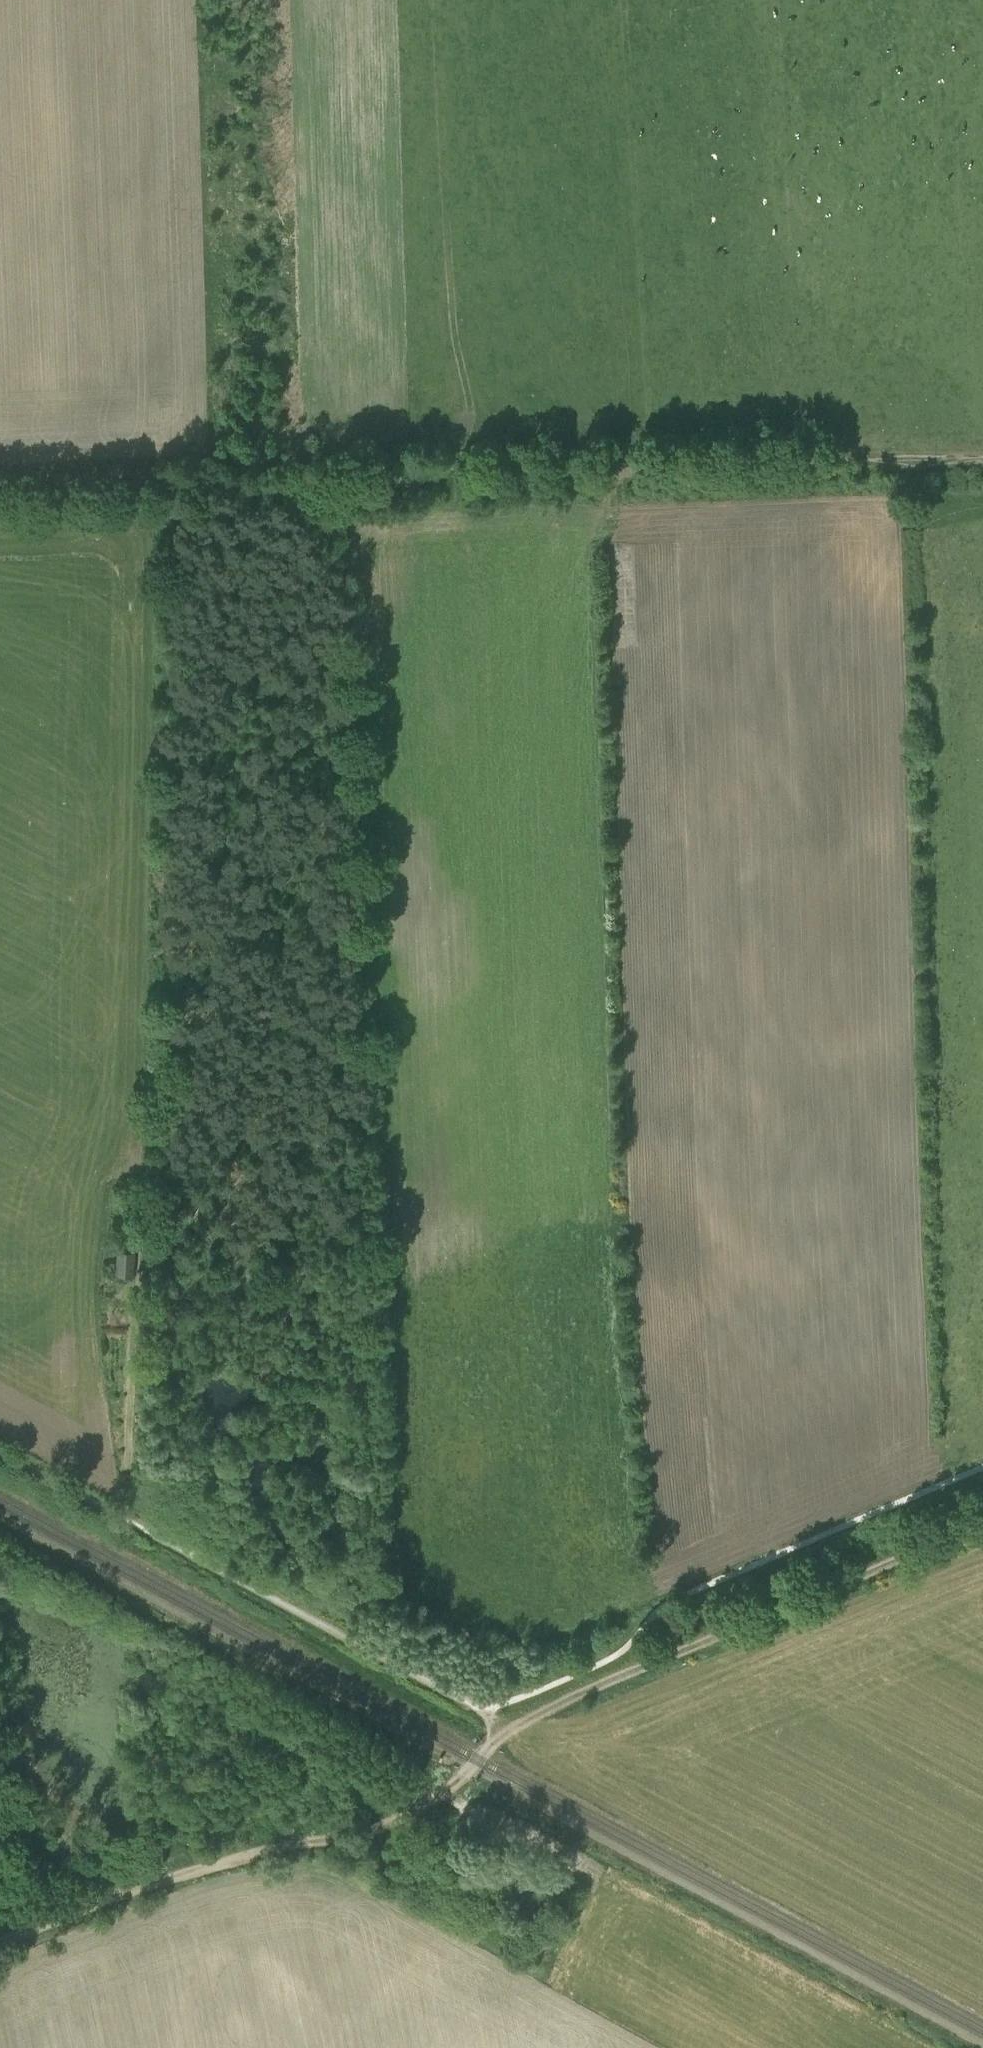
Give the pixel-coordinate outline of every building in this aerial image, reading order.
[(132,1247),(141,1247),(141,1228),(132,1228),(132,1247)] [(133,1277),(134,1251),(116,1250),(114,1275),(133,1277)]
